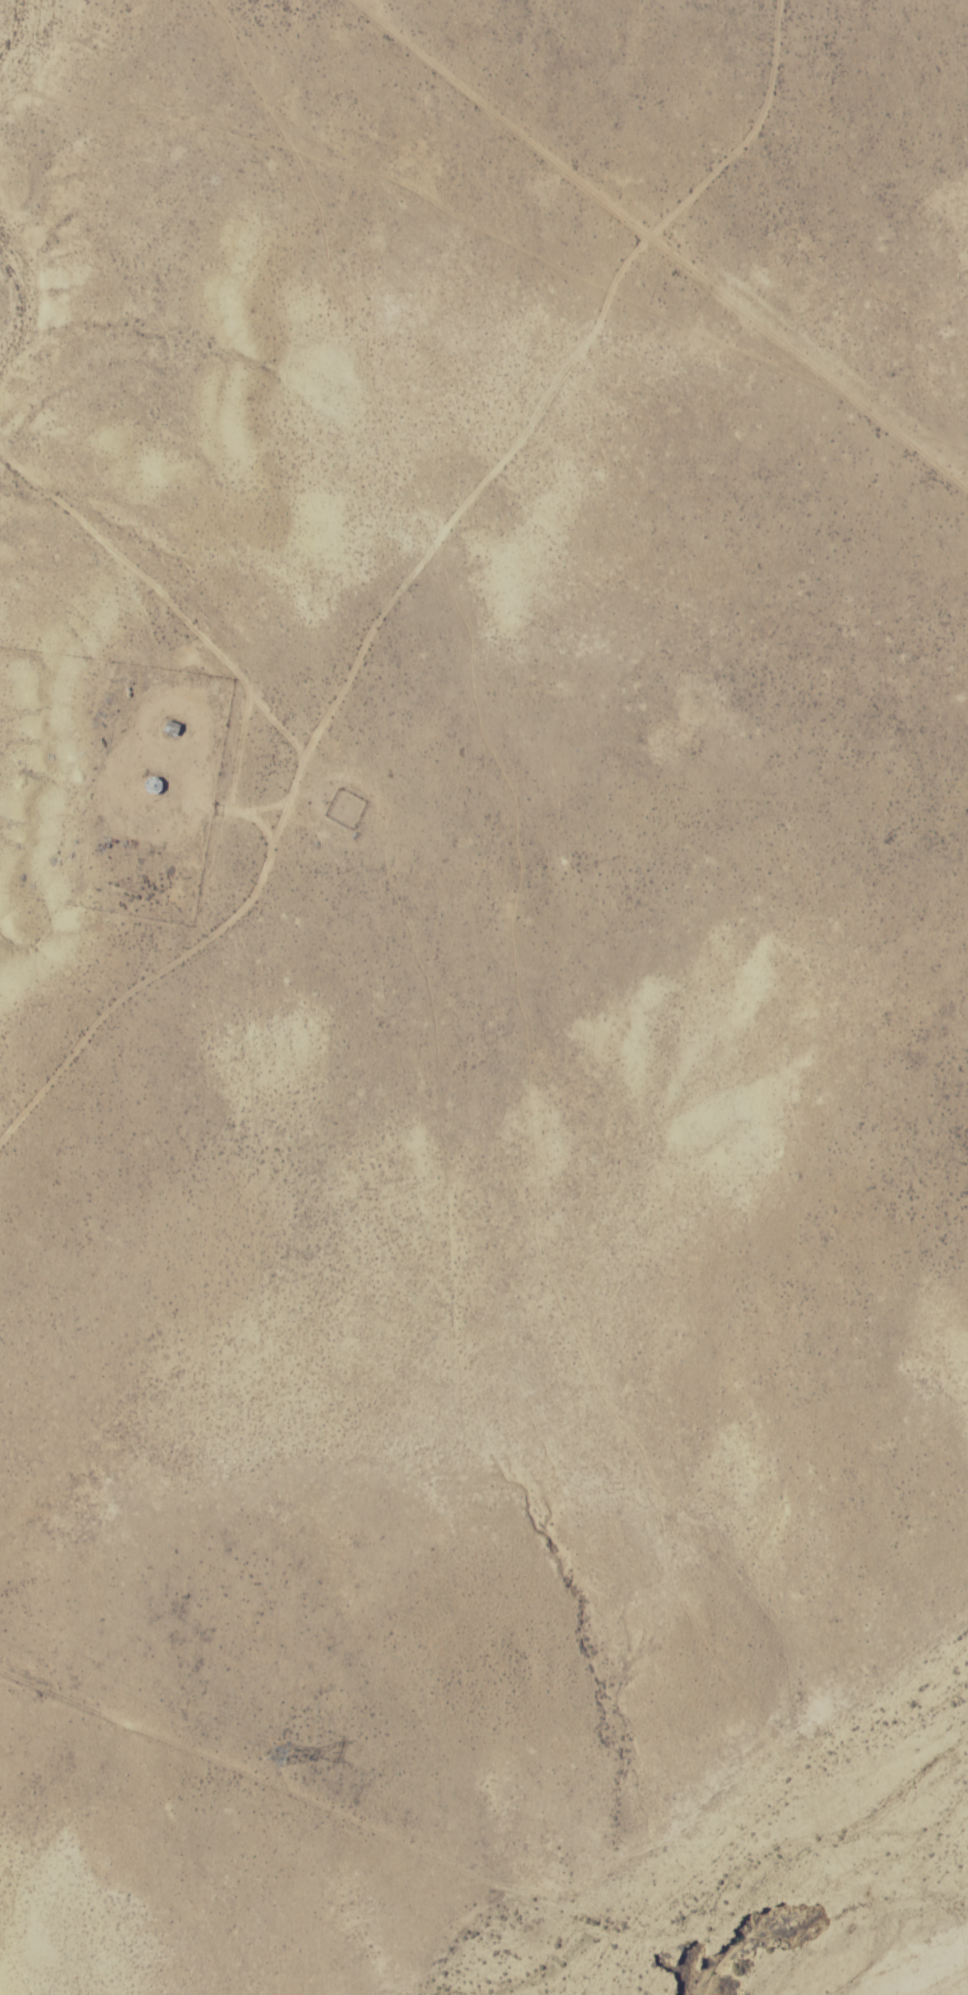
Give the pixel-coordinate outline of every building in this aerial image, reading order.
[(163,731),(177,736),(181,725),(167,720),(163,731)]
